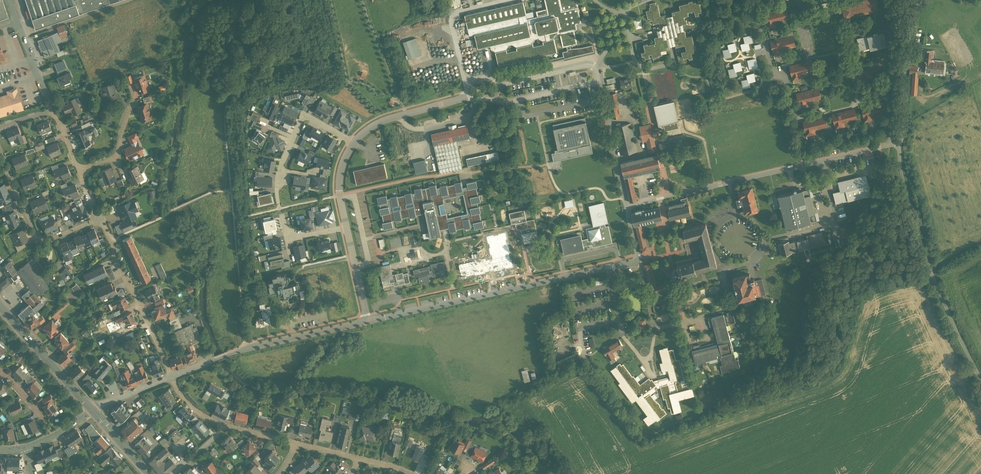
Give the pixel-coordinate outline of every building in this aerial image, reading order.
[(3,0),(0,0),(0,20),(9,17),(3,0)] [(35,29),(119,0),(26,0),(35,29)] [(536,10),(537,16),(527,18),(526,15),(527,15),(523,1),(464,14),(468,27),(470,35),(475,34),(478,48),(490,45),(491,49),(495,51),(498,65),(557,52),(554,38),(556,34),(560,33),(563,46),(566,45),(570,44),(571,45),(574,44),(577,41),(574,31),(572,30),(577,29),(576,24),(582,22),(576,0),(545,0),(547,8),(536,10)] [(673,15),(666,16),(665,14),(660,15),(658,3),(656,4),(656,1),(650,3),(650,6),(649,7),(650,9),(646,10),(648,18),(649,18),(650,20),(652,20),(653,23),(659,22),(660,25),(653,26),(654,30),(657,30),(658,31),(656,31),(657,35),(658,34),(659,35),(654,36),(655,42),(648,44),(648,42),(643,43),(645,50),(641,51),(642,52),(641,52),(641,54),(642,54),(642,55),(645,55),(645,58),(650,57),(649,53),(652,53),(653,57),(657,56),(659,56),(659,55),(660,55),(659,54),(662,54),(661,50),(669,48),(669,45),(676,44),(676,46),(685,44),(686,50),(681,51),(682,55),(683,55),(683,58),(684,58),(686,58),(686,57),(689,57),(689,59),(690,58),(690,59),(692,59),(692,58),(693,58),(692,53),(695,52),(694,49),(696,48),(695,44),(694,44),(692,35),(686,36),(685,29),(684,29),(683,24),(687,23),(686,19),(685,19),(684,16),(689,15),(688,12),(694,10),(695,15),(699,15),(698,12),(702,11),(700,5),(701,5),(700,3),(700,2),(696,3),(696,1),(695,1),(693,1),(694,2),(693,2),(692,0),(688,1),(689,2),(679,4),(680,9),(672,11),(673,15)] [(876,0),(858,0),(841,4),(844,18),(879,10),(876,0)] [(786,8),(770,12),(770,14),(764,15),(767,25),(773,24),(772,22),(789,18),(786,8)] [(63,25),(57,27),(58,31),(61,38),(67,35),(63,25)] [(53,33),(38,40),(45,57),(60,50),(57,43),(62,40),(61,38),(58,31),(53,33)] [(883,32),(857,38),(859,50),(870,48),(870,49),(887,46),(883,32)] [(751,35),(743,36),(745,43),(740,43),(742,51),(750,49),(749,43),(753,42),(751,35)] [(788,37),(776,39),(777,41),(771,43),(773,53),(779,52),(779,50),(796,46),(793,35),(788,37)] [(411,39),(403,42),(409,59),(417,56),(422,55),(417,42),(416,37),(411,39)] [(722,50),(724,58),(732,56),(731,52),(737,50),(735,42),(727,44),(728,48),(722,50)] [(570,44),(566,45),(567,49),(567,50),(562,51),(564,59),(594,52),(593,44),(582,47),(571,48),(570,45),(571,45),(570,44)] [(944,62),(934,61),(934,59),(932,58),(933,51),(925,51),(924,60),(928,60),(926,71),(943,73),(944,62)] [(756,58),(747,60),(749,68),(758,66),(756,58)] [(812,60),(795,64),(796,66),(790,67),(792,78),(798,76),(798,74),(815,70),(812,60)] [(740,61),(733,63),(734,68),(728,69),(730,77),(737,75),(736,71),(742,70),(740,61)] [(917,66),(910,66),(909,73),(913,73),(917,74),(917,66)] [(60,76),(57,77),(60,84),(70,80),(69,78),(72,76),(70,72),(65,74),(60,76)] [(741,80),(743,88),(751,86),(750,82),(755,81),(754,73),(746,74),(747,78),(741,80)] [(131,74),(125,76),(127,83),(133,81),(131,74)] [(144,75),(134,78),(139,92),(149,89),(144,75)] [(631,77),(621,79),(620,79),(622,88),(633,86),(631,77)] [(112,84),(102,88),(106,99),(116,96),(112,84)] [(819,88),(802,92),(802,94),(797,95),(799,105),(805,104),(804,102),(821,98),(819,88)] [(23,109),(18,91),(0,96),(0,116),(23,109)] [(303,96),(302,100),(300,101),(305,104),(306,102),(310,95),(305,93),(303,96)] [(618,104),(616,105),(613,93),(607,95),(610,106),(613,118),(621,116),(618,104)] [(310,95),(306,102),(312,106),(316,98),(310,94),(310,95)] [(81,111),(75,98),(68,101),(69,104),(63,106),(66,112),(71,110),(73,114),(81,111)] [(320,100),(313,111),(325,118),(328,113),(332,106),(330,105),(320,100)] [(665,123),(681,120),(677,100),(657,104),(662,128),(666,127),(665,123)] [(884,101),(867,105),(868,107),(862,109),(864,119),(870,118),(870,116),(886,112),(884,101)] [(272,102),(270,107),(269,107),(267,111),(268,111),(266,116),(271,119),(278,104),(272,102)] [(145,104),(137,107),(142,121),(151,117),(151,116),(152,116),(153,115),(152,113),(151,112),(150,113),(148,108),(147,108),(145,104)] [(331,104),(330,105),(332,106),(328,113),(333,115),(338,107),(331,104)] [(285,106),(279,120),(292,126),(298,111),(285,106)] [(855,108),(838,112),(838,114),(833,116),(835,126),(841,125),(840,123),(857,119),(855,108)] [(340,109),(333,123),(349,132),(356,118),(349,114),(349,115),(346,114),(347,113),(340,109)] [(825,115),(809,119),(809,121),(803,123),(806,133),(811,132),(811,130),(828,126),(825,115)] [(585,117),(553,124),(558,148),(555,149),(555,152),(552,152),(553,160),(593,152),(585,117)] [(48,120),(37,125),(41,134),(48,131),(47,130),(51,128),(51,129),(48,120)] [(630,122),(615,126),(621,154),(637,150),(630,123),(630,122)] [(650,155),(621,162),(624,177),(631,175),(661,168),(657,154),(651,124),(639,126),(643,141),(647,140),(650,155)] [(309,131),(307,135),(308,136),(318,141),(323,132),(312,126),(309,131)] [(467,126),(432,133),(434,145),(456,140),(470,137),(467,126)] [(18,127),(6,132),(10,141),(16,138),(18,143),(18,144),(23,141),(24,141),(21,135),(18,127)] [(84,129),(76,133),(78,139),(77,139),(81,147),(80,147),(90,143),(87,135),(96,131),(94,127),(85,131),(84,130),(85,130),(84,129)] [(267,134),(256,129),(253,137),(255,138),(252,141),(256,144),(257,143),(262,145),(267,134)] [(136,132),(127,136),(130,142),(136,139),(135,137),(138,136),(136,132)] [(328,134),(322,145),(330,150),(331,150),(335,143),(337,139),(328,134)] [(271,137),(266,148),(273,152),(275,148),(281,151),(285,142),(284,141),(284,139),(278,137),(276,136),(276,137),(272,135),(271,137)] [(136,139),(130,142),(132,145),(124,148),(126,152),(125,153),(127,156),(128,155),(130,159),(134,157),(135,158),(138,157),(138,156),(143,153),(141,149),(142,149),(140,145),(139,146),(136,139)] [(456,140),(434,145),(440,172),(462,167),(456,140)] [(668,140),(659,142),(661,153),(671,151),(668,140)] [(57,143),(51,145),(46,146),(51,157),(51,156),(61,151),(61,152),(57,142),(56,142),(57,143)] [(338,144),(335,143),(331,150),(330,150),(330,151),(335,153),(336,151),(335,150),(338,144)] [(309,159),(311,154),(308,153),(300,150),(296,159),(307,164),(309,159)] [(490,153),(466,158),(468,165),(492,160),(490,153)] [(24,154),(12,159),(16,168),(28,163),(24,154)] [(264,162),(262,170),(274,172),(276,160),(262,157),(261,162),(264,162)] [(329,160),(318,157),(316,165),(326,168),(329,160)] [(415,161),(417,173),(429,171),(428,159),(415,161)] [(384,163),(353,170),(356,184),(388,177),(384,163)] [(67,165),(59,168),(53,170),(53,171),(55,176),(61,173),(63,179),(71,175),(67,165)] [(137,166),(130,169),(133,176),(129,178),(132,184),(136,182),(139,180),(143,178),(137,166)] [(110,167),(97,173),(99,178),(100,177),(101,178),(102,177),(105,184),(116,179),(110,167)] [(840,190),(833,192),(835,204),(848,201),(868,196),(869,196),(871,195),(868,185),(866,174),(838,181),(840,190)] [(32,175),(21,179),(25,190),(26,190),(26,189),(29,187),(35,184),(36,185),(32,175)] [(293,175),(292,186),(295,187),(295,189),(304,190),(304,189),(305,189),(306,182),(307,177),(302,177),(302,176),(293,175)] [(631,175),(624,177),(630,202),(637,200),(631,175)] [(257,186),(271,187),(272,177),(257,176),(257,186)] [(327,178),(312,176),(311,188),(326,190),(327,178)] [(441,230),(449,228),(450,232),(457,231),(457,229),(464,228),(464,229),(471,227),(471,226),(474,225),(475,229),(485,227),(483,220),(482,220),(480,214),(482,213),(480,206),(479,206),(478,203),(481,202),(480,195),(479,195),(477,188),(479,188),(477,180),(467,182),(468,187),(463,188),(462,182),(455,183),(455,185),(448,186),(447,185),(440,186),(441,187),(437,188),(436,184),(429,186),(429,187),(422,189),(422,188),(414,189),(415,193),(412,193),(412,192),(405,194),(405,195),(398,197),(398,195),(390,197),(390,198),(387,199),(387,195),(377,197),(379,204),(380,204),(381,207),(380,208),(381,215),(382,215),(384,222),(382,222),(384,229),(394,227),(393,221),(395,220),(395,221),(403,219),(403,218),(409,217),(410,218),(417,216),(417,215),(426,213),(429,232),(423,233),(424,238),(431,237),(431,238),(442,236),(441,230)] [(68,187),(62,189),(64,193),(63,193),(64,195),(70,193),(72,198),(80,195),(75,184),(68,187)] [(752,186),(738,190),(739,197),(740,197),(736,199),(738,206),(743,205),(745,212),(758,209),(756,202),(756,201),(756,200),(755,199),(752,186)] [(794,191),(778,196),(786,229),(798,226),(799,228),(801,227),(801,225),(811,222),(803,189),(797,191),(796,189),(794,189),(794,191)] [(271,192),(257,195),(258,200),(257,200),(258,205),(274,202),(272,195),(271,195),(271,192)] [(43,196),(39,198),(39,199),(34,200),(31,202),(35,212),(47,206),(43,196)] [(682,203),(669,206),(670,209),(668,210),(670,218),(691,213),(689,204),(686,205),(686,202),(688,201),(687,197),(681,199),(682,203)] [(575,198),(566,200),(567,206),(576,205),(575,198)] [(134,199),(117,206),(120,212),(119,213),(122,220),(123,219),(124,221),(126,222),(137,218),(135,212),(139,211),(134,199)] [(12,202),(4,206),(7,212),(14,208),(12,202)] [(604,202),(590,205),(595,225),(600,224),(601,227),(588,229),(591,240),(588,240),(588,238),(582,239),(581,235),(561,240),(564,253),(584,248),(584,246),(589,245),(589,247),(612,242),(609,225),(606,226),(605,223),(608,222),(604,202)] [(79,209),(71,212),(73,215),(71,216),(74,221),(88,215),(85,206),(84,206),(83,204),(78,206),(79,209)] [(659,207),(644,210),(644,208),(642,209),(635,210),(636,212),(632,213),(635,224),(641,223),(662,218),(659,207)] [(530,215),(529,208),(509,213),(512,224),(515,223),(516,227),(520,230),(521,229),(523,241),(538,238),(534,219),(527,220),(526,216),(530,215)] [(315,212),(318,226),(332,223),(332,221),(335,220),(333,210),(329,210),(329,209),(315,212)] [(14,211),(5,215),(6,215),(7,218),(6,219),(8,222),(7,222),(8,222),(10,227),(20,223),(14,211)] [(53,216),(44,220),(45,222),(42,223),(41,224),(42,227),(44,227),(46,232),(58,227),(57,226),(55,221),(53,216)] [(63,217),(57,220),(55,221),(57,226),(66,223),(63,217)] [(298,219),(301,230),(312,228),(310,217),(298,219)] [(265,232),(272,230),(271,229),(277,228),(274,218),(262,221),(265,232)] [(120,224),(115,226),(118,234),(123,231),(124,232),(138,226),(137,223),(133,225),(133,223),(122,228),(120,224)] [(646,246),(641,223),(635,224),(641,247),(640,247),(641,253),(648,252),(647,246),(646,246)] [(706,223),(683,229),(686,239),(686,240),(698,236),(703,257),(699,258),(698,256),(699,256),(699,255),(676,261),(676,262),(676,261),(677,264),(678,264),(677,263),(678,263),(678,264),(682,263),(682,262),(683,262),(687,261),(688,261),(692,260),(693,259),(693,260),(696,271),(696,272),(695,272),(691,273),(690,273),(686,274),(686,275),(685,274),(681,275),(681,276),(681,277),(680,277),(681,278),(680,278),(680,279),(698,274),(697,274),(696,271),(717,266),(706,223)] [(23,229),(13,233),(13,234),(14,234),(16,239),(15,239),(18,244),(24,242),(28,240),(23,229)] [(99,239),(94,229),(87,232),(88,233),(92,242),(99,240),(99,239)] [(506,231),(486,235),(491,255),(458,264),(461,279),(514,266),(506,231)] [(807,238),(789,242),(792,252),(796,251),(825,244),(823,234),(822,231),(807,235),(807,238)] [(830,232),(823,234),(825,244),(833,242),(830,232)] [(88,233),(81,236),(85,246),(86,247),(93,244),(92,242),(88,233)] [(80,235),(74,238),(74,239),(78,249),(79,248),(78,247),(84,244),(85,246),(81,236),(80,235)] [(150,279),(131,236),(123,240),(125,246),(126,248),(132,260),(133,262),(139,275),(138,275),(139,277),(140,277),(142,282),(150,279)] [(272,238),(267,239),(267,240),(269,249),(281,247),(279,236),(272,238)] [(74,239),(67,242),(72,253),(79,250),(78,249),(74,239)] [(328,239),(316,241),(318,250),(330,248),(328,239)] [(341,240),(333,242),(335,251),(343,249),(341,240)] [(67,242),(67,241),(60,244),(64,254),(63,255),(65,259),(72,256),(70,254),(72,253),(67,242)] [(788,241),(779,243),(778,243),(781,255),(792,252),(789,242),(789,241),(788,241)] [(18,244),(16,245),(18,251),(25,245),(24,242),(18,244)] [(304,244),(293,246),(295,259),(307,257),(304,244)] [(268,256),(270,268),(284,265),(283,261),(284,261),(283,256),(281,257),(281,254),(268,256)] [(683,262),(682,262),(682,263),(678,264),(678,263),(677,263),(678,264),(677,264),(678,266),(674,267),(674,266),(673,266),(674,267),(673,269),(672,269),(671,270),(672,270),(673,273),(672,273),(673,274),(673,273),(676,274),(676,275),(677,278),(680,277),(681,277),(681,276),(681,275),(685,274),(686,275),(686,274),(690,273),(691,273),(695,272),(696,272),(696,271),(693,260),(693,259),(692,260),(688,261),(687,261),(683,262)] [(431,265),(414,269),(415,275),(420,274),(420,276),(419,277),(420,282),(430,280),(429,278),(445,275),(444,269),(442,270),(442,268),(447,267),(445,260),(431,264),(431,265)] [(9,261),(1,267),(9,277),(14,273),(16,271),(17,271),(11,263),(12,263),(11,261),(10,262),(9,261)] [(17,271),(16,271),(25,281),(37,272),(28,261),(17,271)] [(167,276),(160,263),(155,265),(162,279),(167,276)] [(403,272),(392,274),(390,263),(379,266),(382,280),(389,279),(390,282),(394,281),(394,285),(405,283),(403,273),(403,272)] [(646,270),(650,288),(651,292),(660,290),(660,291),(663,290),(663,289),(673,287),(671,282),(657,286),(656,286),(652,269),(651,263),(644,265),(646,270)] [(103,266),(95,269),(92,270),(84,274),(83,274),(87,283),(88,283),(107,274),(105,269),(103,265),(103,266)] [(111,267),(105,269),(107,274),(110,281),(116,278),(111,267)] [(37,272),(25,281),(30,288),(34,292),(37,296),(48,287),(37,272)] [(9,277),(4,280),(7,285),(10,283),(17,278),(14,273),(9,277)] [(280,273),(276,274),(276,275),(271,276),(272,280),(267,281),(268,285),(267,285),(269,293),(277,291),(276,291),(277,290),(278,292),(279,291),(280,292),(281,291),(282,291),(284,297),(288,296),(288,294),(291,294),(291,292),(294,291),(294,287),(297,287),(296,282),(289,284),(288,281),(287,277),(285,277),(284,273),(280,274),(280,273)] [(745,275),(733,277),(738,300),(755,296),(756,297),(766,294),(762,278),(756,280),(754,280),(754,278),(751,279),(749,273),(745,274),(745,275)] [(111,282),(97,289),(102,299),(103,298),(106,296),(107,297),(110,295),(110,294),(113,293),(113,294),(117,292),(115,287),(113,288),(111,282)] [(83,292),(76,284),(71,288),(78,296),(83,292)] [(154,286),(146,290),(149,297),(151,301),(159,297),(157,293),(158,293),(154,286)] [(34,292),(30,288),(21,295),(29,304),(26,306),(32,313),(33,313),(37,310),(44,303),(40,299),(41,298),(40,297),(39,298),(37,296),(34,292)] [(124,296),(116,300),(118,304),(121,310),(129,306),(124,296)] [(162,299),(155,303),(156,307),(155,307),(156,308),(153,309),(154,310),(151,312),(155,319),(162,315),(161,312),(167,309),(165,303),(164,303),(162,299)] [(267,308),(265,308),(264,303),(259,304),(260,309),(257,310),(262,309),(262,311),(261,311),(263,317),(264,316),(264,317),(261,318),(261,317),(256,318),(257,322),(256,322),(256,326),(260,325),(261,326),(265,325),(265,324),(269,323),(268,323),(270,322),(269,314),(268,314),(267,308)] [(32,313),(26,306),(18,313),(24,321),(32,313)] [(167,309),(161,312),(162,315),(162,316),(167,314),(169,316),(174,314),(172,309),(172,308),(171,307),(167,309)] [(726,315),(724,316),(724,314),(712,317),(712,319),(708,320),(710,326),(712,326),(717,344),(715,345),(714,343),(700,346),(700,344),(693,345),(694,350),(692,350),(695,362),(697,362),(698,364),(706,361),(706,359),(718,356),(717,352),(719,351),(722,365),(720,365),(722,372),(740,367),(738,359),(736,359),(727,324),(729,324),(728,322),(729,321),(730,323),(736,322),(733,310),(727,312),(728,316),(727,316),(726,315)] [(131,312),(123,316),(125,321),(127,325),(132,323),(136,321),(131,312)] [(179,312),(174,314),(169,316),(171,320),(177,317),(181,316),(179,312)] [(32,313),(24,321),(31,328),(35,325),(39,321),(37,319),(36,317),(33,313),(32,313)] [(117,319),(113,321),(116,327),(119,325),(119,323),(125,321),(123,316),(122,316),(117,319)] [(171,320),(169,321),(174,331),(182,328),(177,317),(171,320)] [(645,319),(638,321),(640,328),(647,326),(645,319)] [(52,320),(43,327),(47,331),(47,333),(48,334),(49,335),(50,335),(51,336),(53,333),(57,330),(59,328),(52,320)] [(182,328),(174,331),(181,348),(192,344),(199,341),(191,324),(182,328)] [(69,341),(60,332),(55,337),(56,339),(55,340),(58,344),(58,345),(60,348),(61,348),(69,341)] [(619,339),(603,349),(606,354),(609,359),(610,359),(612,362),(616,360),(614,356),(615,356),(612,351),(623,345),(619,339)] [(65,351),(57,358),(64,365),(71,358),(68,355),(70,353),(68,352),(76,345),(72,341),(63,349),(65,351)] [(194,349),(192,344),(181,348),(184,355),(187,362),(187,363),(198,359),(196,354),(197,353),(195,349),(194,349)] [(668,376),(653,380),(651,378),(650,379),(648,377),(639,384),(621,360),(610,369),(619,381),(617,383),(632,402),(635,399),(646,414),(642,417),(648,424),(656,418),(657,419),(666,413),(651,393),(655,389),(653,386),(654,385),(656,384),(656,386),(660,385),(663,398),(665,397),(667,407),(669,406),(671,413),(681,410),(678,399),(693,395),(691,386),(688,387),(687,384),(685,385),(679,359),(676,359),(673,348),(668,349),(667,345),(658,347),(662,361),(659,361),(661,370),(659,371),(660,375),(668,374),(668,376)] [(177,351),(173,353),(175,358),(170,360),(173,369),(183,365),(183,364),(180,356),(179,356),(177,351)] [(575,353),(556,361),(559,368),(578,360),(575,353)] [(104,355),(99,360),(102,363),(105,360),(107,358),(104,355)] [(155,359),(151,361),(153,367),(151,368),(160,364),(158,358),(155,359)] [(102,363),(93,374),(100,380),(112,366),(105,360),(102,363)] [(134,367),(130,360),(126,362),(131,369),(134,367)] [(142,365),(141,362),(135,364),(137,367),(136,367),(139,373),(136,374),(139,382),(148,379),(145,371),(142,365)] [(151,368),(154,376),(164,372),(161,364),(160,364),(151,368)] [(78,365),(74,369),(71,373),(76,379),(84,371),(78,365)] [(14,371),(12,373),(19,380),(23,377),(27,374),(25,372),(20,366),(17,368),(14,371)] [(127,369),(121,372),(124,379),(130,377),(127,369)] [(26,380),(25,381),(28,384),(34,378),(32,375),(31,375),(26,380)] [(124,379),(127,387),(136,383),(133,375),(130,377),(124,379)] [(88,380),(82,386),(89,393),(95,388),(88,380)] [(13,389),(7,382),(2,384),(5,390),(6,389),(7,391),(13,389)] [(33,382),(26,388),(33,396),(40,390),(33,382)] [(116,382),(108,385),(110,391),(118,387),(116,382)] [(221,389),(211,383),(207,389),(207,390),(211,392),(217,396),(217,395),(222,398),(223,396),(225,398),(226,396),(223,394),(225,392),(221,389)] [(168,389),(160,395),(167,405),(167,406),(171,404),(176,400),(168,389)] [(50,394),(42,400),(45,404),(51,400),(51,401),(53,399),(50,394)] [(45,404),(43,406),(49,415),(57,409),(54,405),(54,404),(53,402),(52,402),(51,401),(51,400),(45,404)] [(15,403),(9,406),(13,413),(22,409),(19,401),(15,403)] [(130,413),(121,403),(115,408),(114,407),(110,411),(114,415),(113,416),(117,420),(116,421),(118,424),(130,413)] [(216,404),(211,413),(224,419),(228,409),(225,408),(226,406),(220,404),(220,405),(216,404)] [(183,406),(176,412),(183,420),(187,417),(190,414),(183,406)] [(247,414),(237,412),(235,421),(245,423),(247,414)] [(292,418),(279,414),(279,415),(276,427),(280,428),(281,429),(281,428),(285,429),(286,424),(287,421),(288,421),(288,422),(291,422),(291,423),(292,423),(293,418),(293,417),(292,418)] [(155,423),(150,415),(145,419),(150,426),(155,423)] [(187,417),(183,420),(180,423),(183,426),(190,420),(187,417)] [(267,420),(257,417),(255,426),(265,428),(265,427),(266,421),(267,420)] [(332,420),(322,417),(319,429),(321,429),(318,439),(323,440),(324,439),(331,441),(333,432),(325,430),(327,423),(331,424),(332,420)] [(133,418),(122,429),(123,431),(129,438),(129,437),(131,439),(142,428),(133,418)] [(33,419),(25,423),(29,432),(37,429),(33,419)] [(199,420),(192,426),(197,432),(204,425),(199,420)] [(158,431),(161,428),(157,422),(151,427),(154,431),(156,429),(158,431)] [(100,435),(90,423),(85,428),(88,431),(88,432),(90,438),(93,442),(94,441),(93,441),(100,435)] [(311,427),(300,424),(298,432),(298,433),(303,434),(309,435),(309,436),(311,427)] [(349,427),(341,425),(336,445),(344,447),(349,427)] [(204,426),(197,432),(200,435),(202,437),(208,432),(209,431),(204,426)] [(376,429),(367,427),(366,428),(361,427),(359,438),(365,439),(365,438),(366,438),(366,437),(369,437),(368,438),(374,440),(374,439),(373,439),(374,437),(375,437),(376,434),(375,433),(376,429)] [(9,428),(2,430),(5,440),(13,437),(11,429),(11,428),(9,428)] [(77,429),(64,438),(69,445),(70,447),(74,444),(83,438),(77,429)] [(179,432),(172,438),(176,442),(182,436),(179,432)] [(402,437),(394,435),(394,433),(392,441),(391,441),(390,444),(391,445),(389,453),(398,455),(401,443),(403,435),(402,435),(402,437)] [(109,444),(100,435),(93,441),(94,441),(97,445),(94,449),(98,454),(109,444)] [(229,435),(221,441),(227,447),(229,449),(229,450),(236,444),(237,444),(236,443),(229,435)] [(167,436),(161,440),(164,444),(170,440),(167,436)] [(143,437),(135,445),(146,457),(150,453),(147,449),(151,445),(148,442),(146,441),(143,437)] [(83,438),(74,444),(77,448),(85,442),(83,438)] [(464,444),(455,439),(452,444),(454,445),(452,448),(456,450),(455,451),(460,453),(464,446),(465,444),(464,444)] [(255,448),(249,441),(242,447),(248,454),(255,448)] [(77,448),(74,444),(70,447),(69,445),(65,448),(70,455),(78,450),(77,448)] [(40,452),(35,454),(39,462),(40,462),(43,461),(44,462),(48,460),(47,459),(57,454),(58,454),(56,449),(54,446),(53,446),(52,445),(46,447),(47,449),(44,450),(43,449),(39,451),(40,452)] [(122,458),(111,446),(104,453),(110,459),(115,465),(122,458)] [(468,448),(465,454),(471,457),(471,455),(475,449),(469,446),(468,448)] [(482,449),(476,446),(475,449),(471,455),(483,461),(486,455),(482,453),(483,451),(482,449)] [(165,447),(157,454),(149,461),(161,473),(165,473),(170,469),(176,464),(170,457),(171,457),(170,455),(169,456),(167,454),(170,452),(165,447)] [(419,452),(411,448),(407,457),(415,461),(417,456),(418,457),(420,452),(419,452)] [(263,450),(257,455),(260,458),(266,453),(263,450)] [(280,459),(272,450),(264,457),(269,462),(265,465),(269,470),(276,464),(275,463),(280,459)] [(104,453),(99,457),(103,465),(110,459),(104,453)] [(303,461),(302,460),(292,469),(296,473),(297,473),(298,473),(300,473),(301,473),(302,473),(311,465),(314,468),(319,464),(310,455),(303,461)] [(19,457),(7,457),(7,465),(7,468),(19,469),(19,457)] [(260,463),(255,457),(251,461),(254,464),(255,464),(256,466),(260,463)] [(204,466),(210,473),(216,469),(211,461),(204,466)] [(328,466),(330,468),(324,473),(339,473),(342,471),(341,471),(336,465),(333,461),(328,466)] [(345,468),(340,462),(336,465),(341,471),(345,468)] [(246,471),(249,473),(261,473),(262,473),(256,466),(255,464),(254,464),(246,471)] [(434,467),(430,472),(433,473),(434,473),(439,467),(436,465),(435,468),(434,467)]
